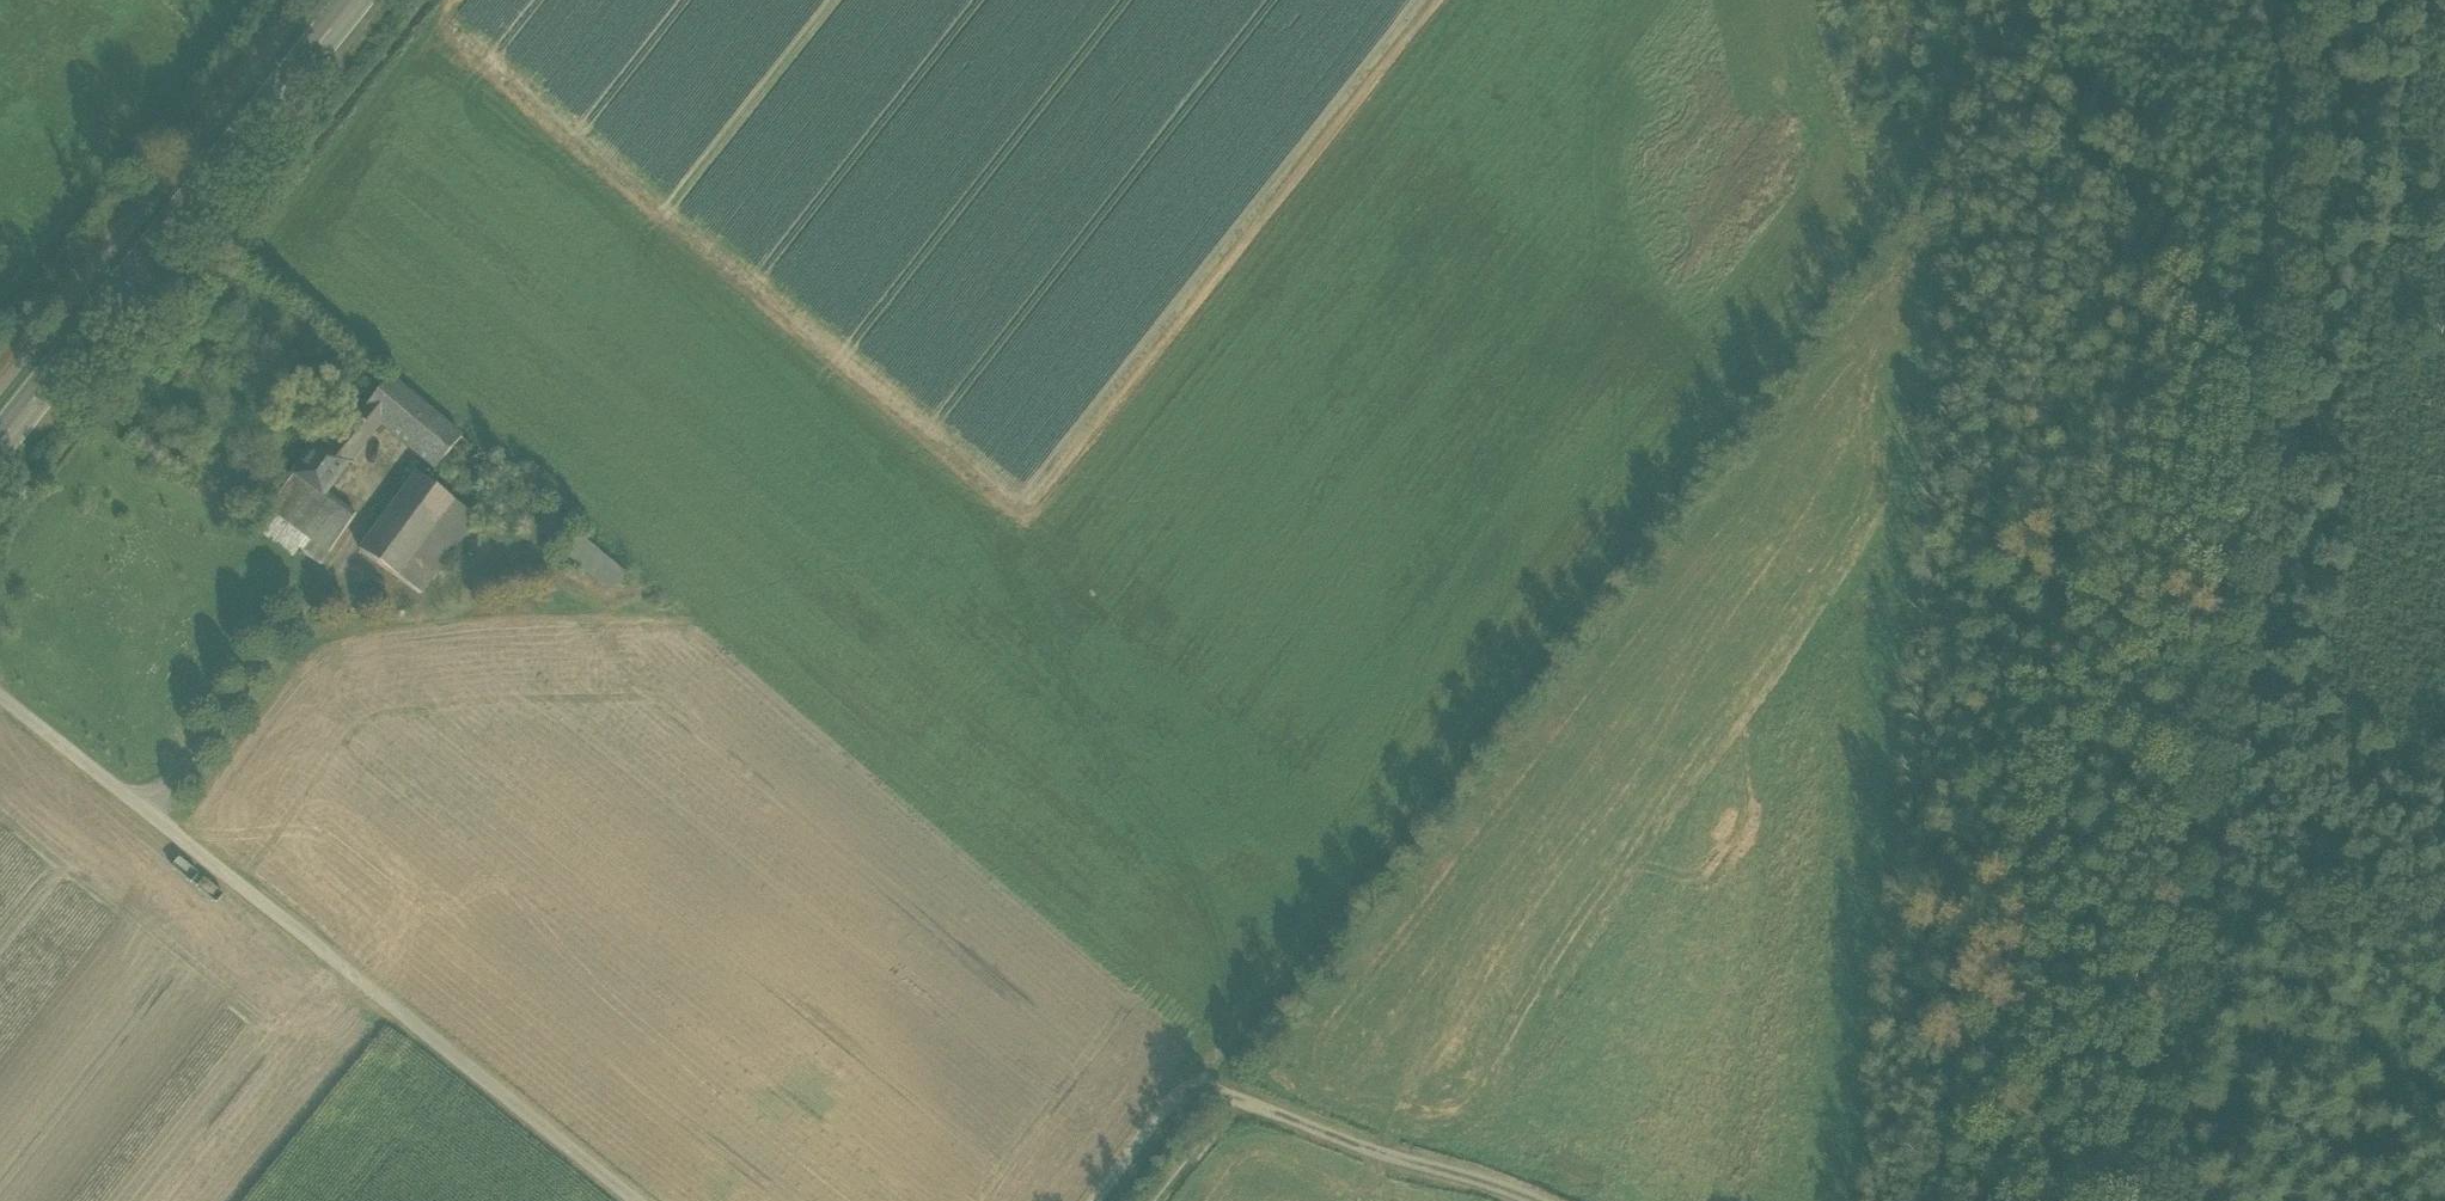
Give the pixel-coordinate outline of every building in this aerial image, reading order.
[(459,439),(387,378),(362,409),(379,424),(434,470),(459,439)] [(338,449),(333,454),(347,464),(379,424),(362,409),(333,445),(338,449)] [(329,450),(318,442),(293,473),(321,496),(324,492),(336,477),(347,464),(333,454),(329,450)] [(338,449),(333,445),(329,450),(333,454),(338,449)] [(347,464),(336,477),(344,484),(355,471),(347,464)] [(321,496),(293,473),(267,505),(325,553),(354,517),(324,492),(321,496)] [(453,503),(415,474),(358,552),(396,580),(453,503)] [(453,503),(396,580),(415,594),(472,517),(453,503)] [(318,563),(325,553),(267,505),(252,523),(293,555),(299,548),(318,563)] [(623,572),(575,534),(559,553),(607,592),(623,572)]
